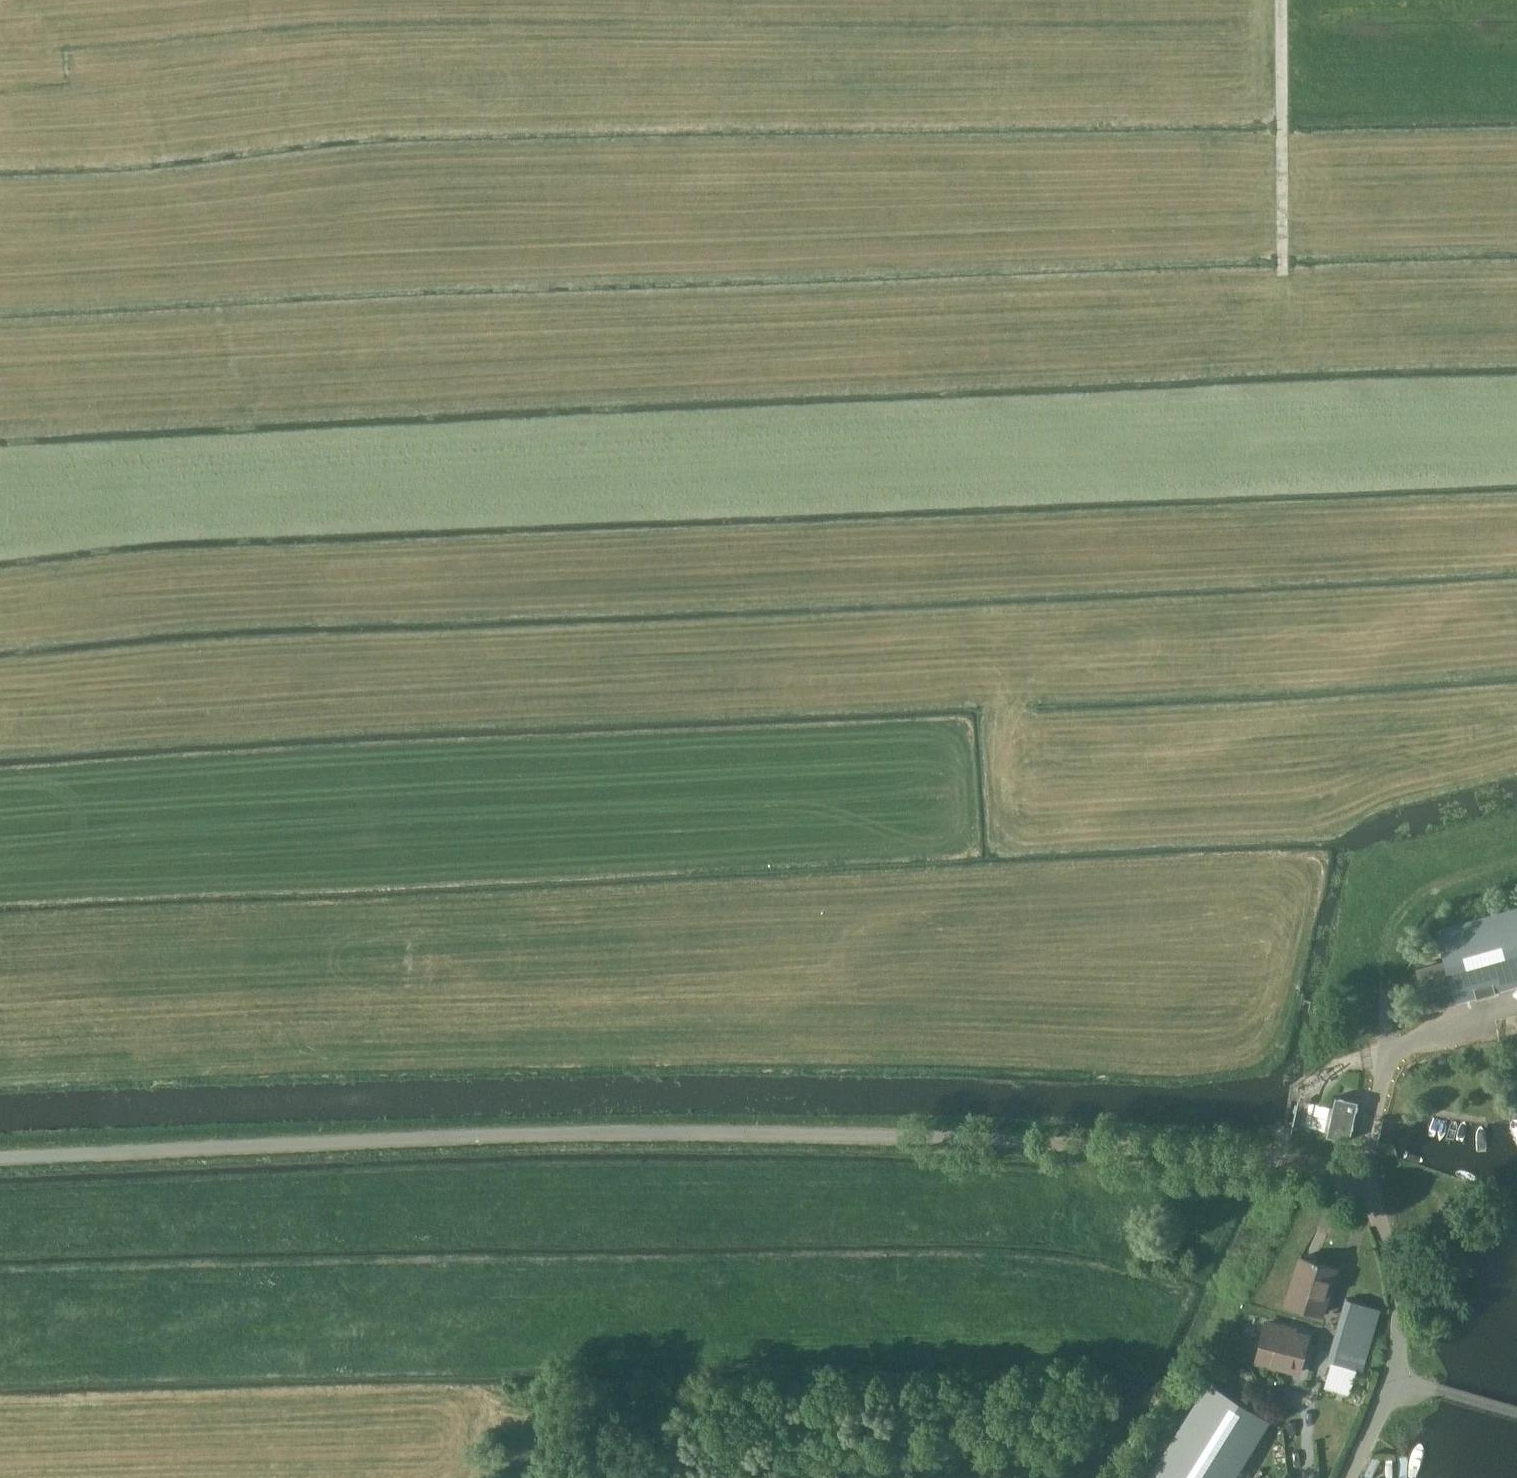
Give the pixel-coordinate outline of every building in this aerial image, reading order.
[(1436,929),(1446,964),(1420,971),(1431,1008),(1516,983),(1516,906),(1436,929)] [(1335,1096),(1332,1109),(1327,1135),(1349,1140),(1358,1101),(1335,1096)] [(1286,1303),(1320,1315),(1335,1269),(1301,1258),(1286,1303)] [(1346,1296),(1336,1329),(1371,1339),(1380,1307),(1346,1296)] [(1254,1360),(1297,1371),(1306,1336),(1287,1331),(1288,1328),(1264,1322),(1254,1360)] [(1362,1368),(1371,1339),(1336,1329),(1327,1358),(1362,1368)] [(1212,1358),(1206,1372),(1216,1377),(1223,1363),(1212,1358)] [(1147,1477),(1233,1477),(1269,1419),(1207,1380),(1147,1477)]
